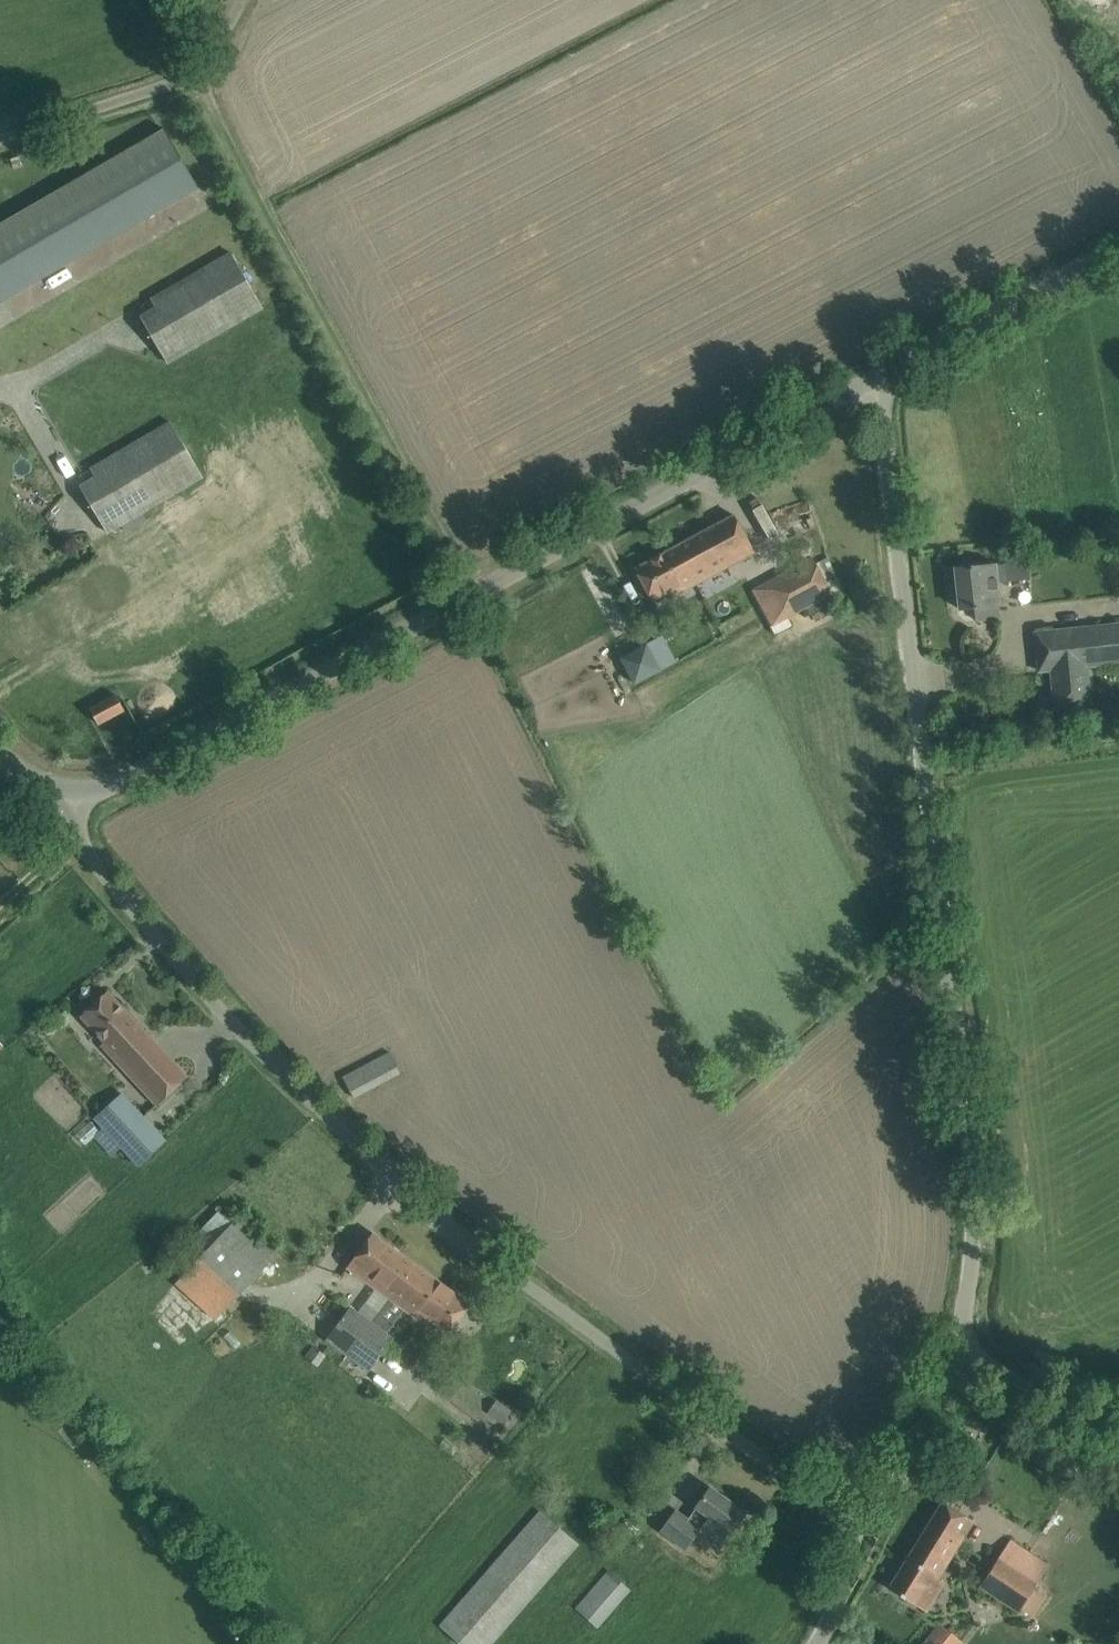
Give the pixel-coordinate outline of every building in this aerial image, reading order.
[(214,214),(181,138),(0,218),(0,305),(55,280),(57,284),(214,214)] [(140,315),(168,364),(264,308),(230,251),(150,298),(155,306),(140,315)] [(170,420),(90,467),(95,476),(79,486),(108,534),(204,477),(170,420)] [(636,568),(646,588),(652,599),(674,587),(678,593),(754,552),(735,515),(636,568)] [(1118,594),(1118,552),(1020,562),(1024,604),(1118,594)] [(789,618),(830,596),(833,594),(814,559),(798,568),(801,574),(789,580),(786,574),(770,583),(789,618)] [(955,568),(959,609),(974,607),(975,621),(1001,618),(997,582),(1008,581),(1006,564),(955,568)] [(1054,667),(1052,667),(1052,669),(1053,669),(1057,706),(1091,703),(1087,666),(1118,662),(1118,624),(1058,631),(1062,667),(1054,667)] [(644,643),(619,657),(632,682),(658,668),(644,643)] [(98,724),(124,710),(116,695),(90,709),(98,724)] [(81,1015),(96,1032),(102,1038),(99,1041),(157,1105),(187,1077),(107,991),(81,1015)] [(390,1052),(362,1067),(343,1077),(353,1097),(401,1072),(390,1052)] [(96,1117),(94,1119),(102,1128),(98,1131),(99,1133),(116,1151),(117,1153),(121,1149),(138,1168),(168,1141),(123,1092),(96,1117)] [(239,1214),(224,1231),(175,1283),(215,1319),(265,1268),(280,1251),(239,1214)] [(359,1251),(348,1267),(376,1287),(390,1298),(415,1264),(372,1233),(359,1251)] [(469,1303),(415,1264),(420,1320),(424,1314),(448,1332),(469,1303)] [(350,1307),(326,1339),(347,1355),(371,1322),(357,1312),(350,1307)] [(371,1322),(347,1355),(369,1371),(393,1338),(386,1333),(371,1322)] [(701,1527),(723,1543),(745,1513),(710,1487),(687,1518),(676,1510),(660,1531),(685,1549),(701,1527)] [(943,1502),(889,1588),(920,1607),(973,1520),(943,1502)] [(459,1643),(493,1643),(580,1544),(539,1509),(438,1626),(459,1643)] [(1033,1590),(1048,1566),(1010,1540),(980,1587),(1019,1613),(1021,1609),(1033,1616),(1045,1598),(1033,1590)] [(608,1570),(574,1608),(596,1627),(597,1628),(630,1589),(628,1587),(620,1580),(608,1570)] [(923,1643),(961,1643),(962,1643),(937,1625),(923,1643)]
